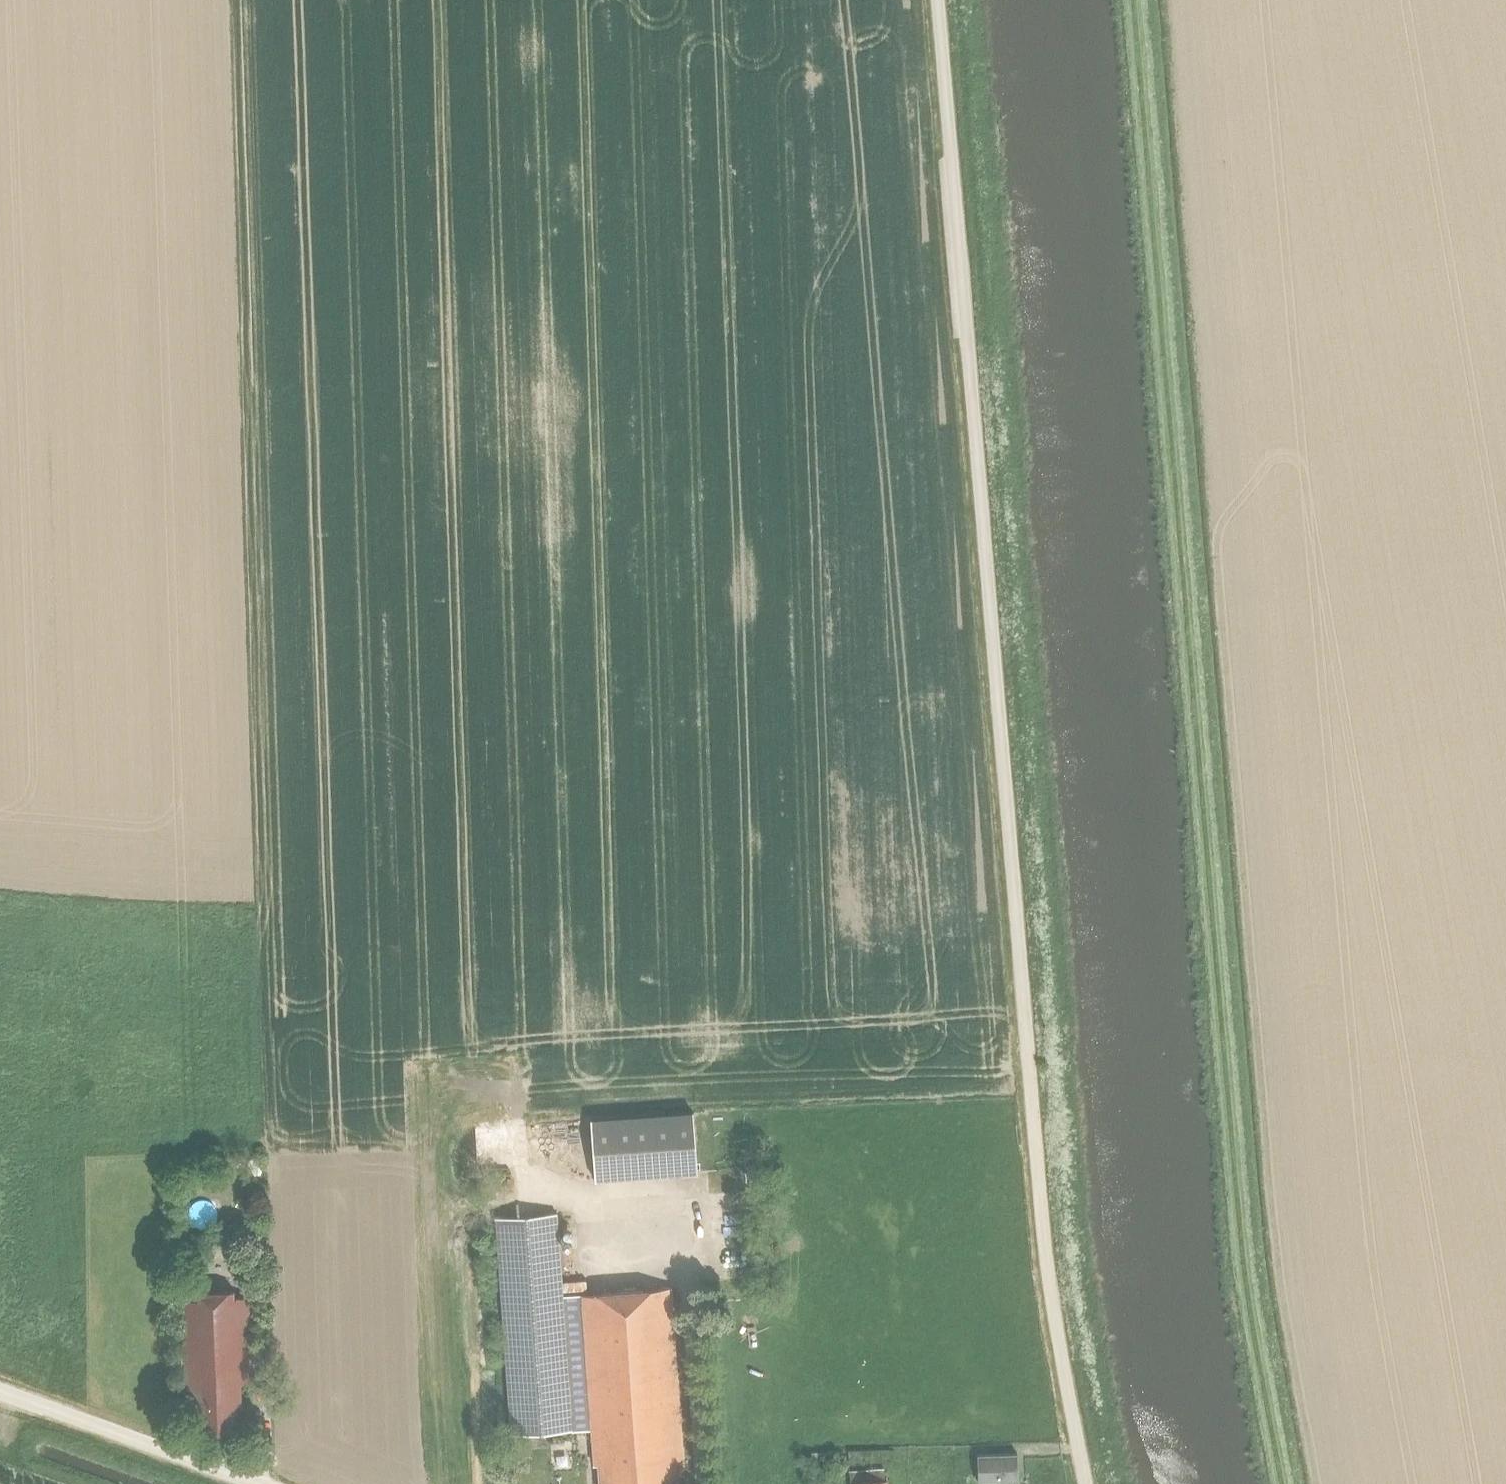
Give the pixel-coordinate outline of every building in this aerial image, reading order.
[(674,1114),(591,1120),(593,1152),(695,1145),(693,1112),(674,1114)] [(591,1429),(594,1465),(598,1465),(600,1483),(677,1483),(679,1471),(683,1471),(670,1288),(582,1294),(562,1296),(561,1290),(585,1288),(585,1280),(561,1281),(556,1212),(496,1217),(511,1434),(514,1434),(525,1433),(571,1430),(591,1429)] [(198,1404),(199,1431),(236,1430),(235,1404),(240,1403),(239,1381),(248,1381),(246,1352),(252,1352),(250,1290),(199,1292),(199,1299),(182,1299),(183,1320),(179,1320),(181,1362),(185,1362),(186,1405),(198,1404)] [(834,1453),(826,1453),(826,1463),(834,1463),(834,1453)] [(1017,1483),(1017,1453),(977,1455),(978,1483),(1005,1483),(1017,1483)]
